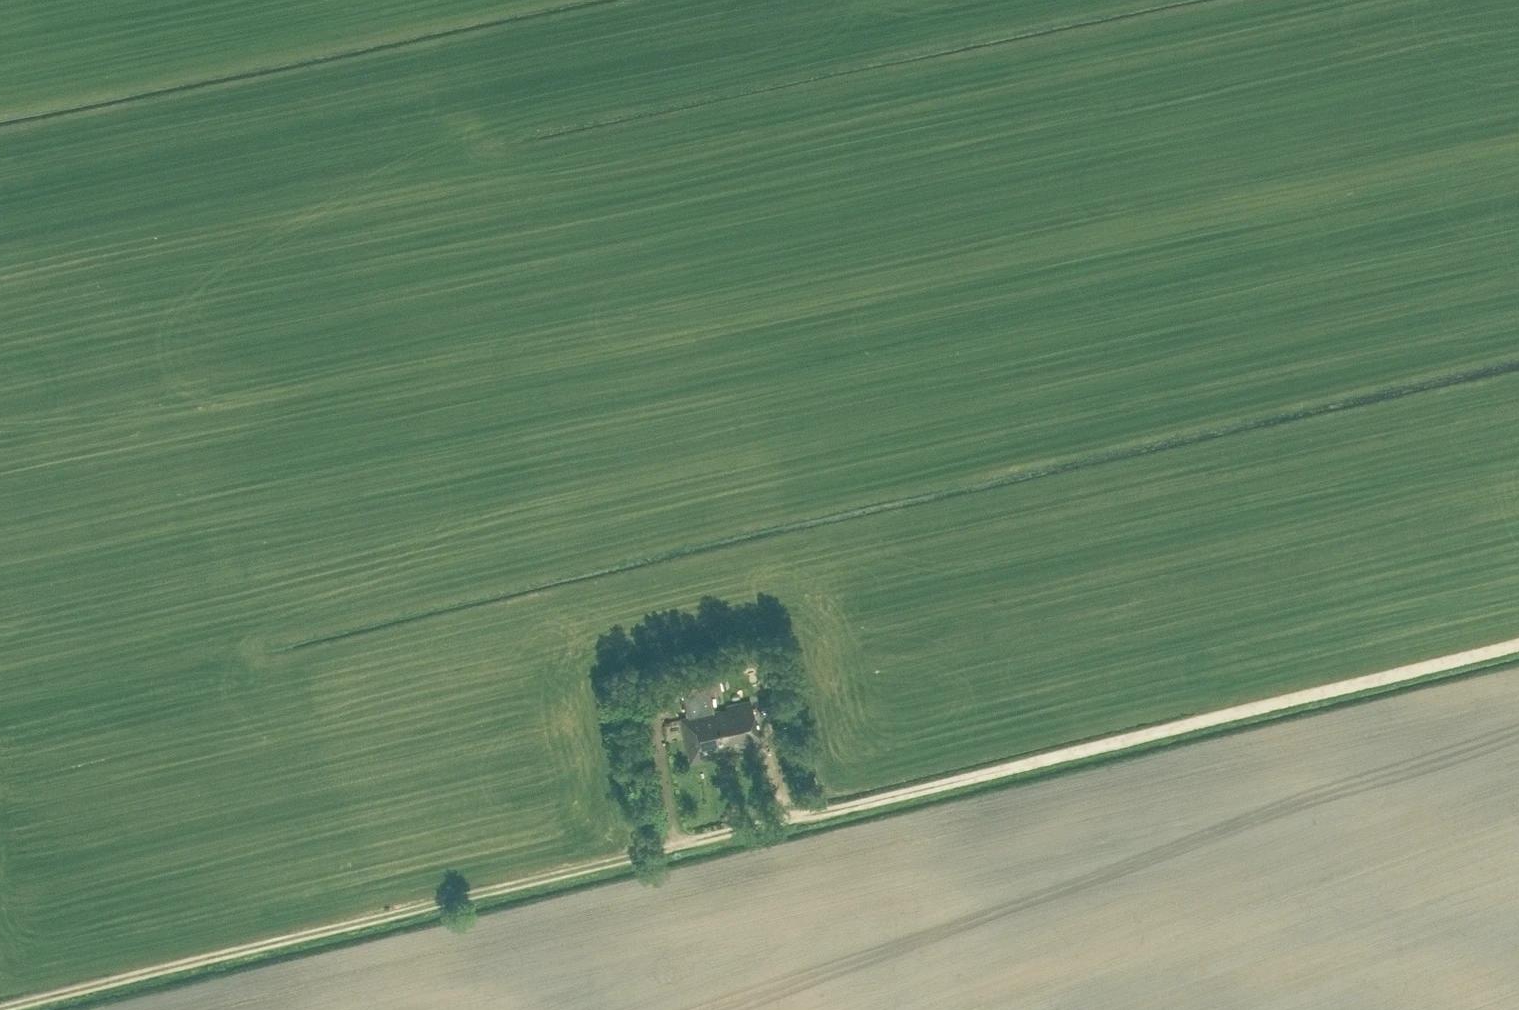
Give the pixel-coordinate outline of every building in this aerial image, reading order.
[(696,673),(701,694),(722,689),(717,669),(696,673)] [(701,694),(696,673),(678,677),(681,698),(701,694)] [(751,702),(726,708),(727,713),(720,715),(719,709),(715,710),(725,751),(759,743),(751,702)] [(725,751),(715,710),(680,718),(690,764),(726,756),(725,751)]
